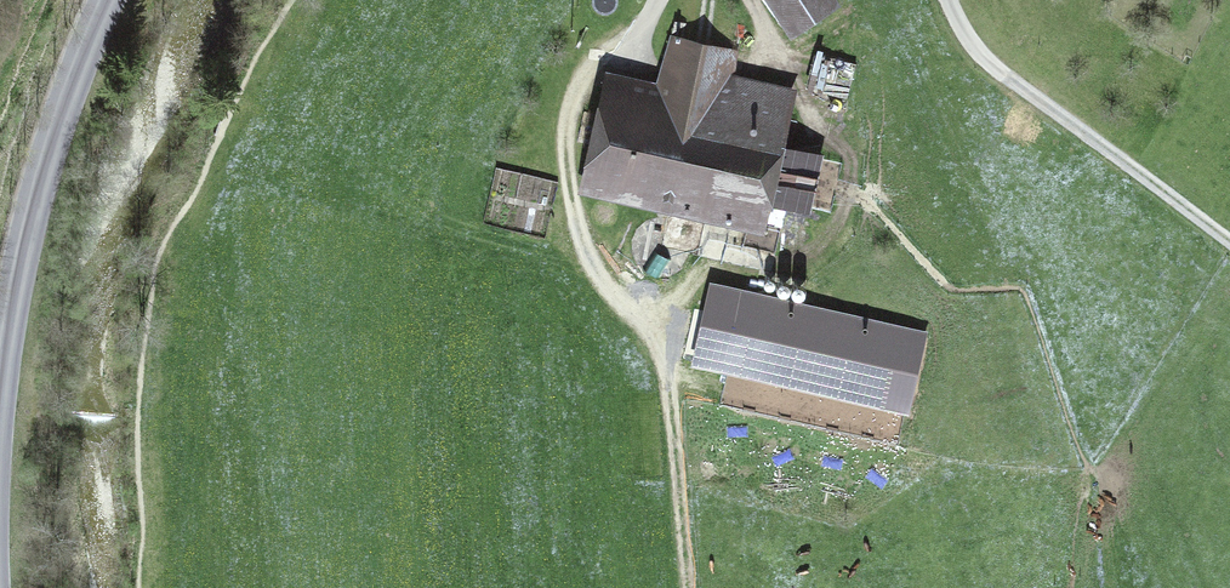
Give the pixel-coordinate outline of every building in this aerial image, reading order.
[(791,40),(841,7),(837,0),(765,0),(791,40)] [(817,156),(777,147),(790,92),(727,78),(733,52),(695,43),(699,26),(689,23),(671,103),(615,91),(596,176),(682,195),(679,208),(760,226),(766,196),(806,205),(817,156)] [(849,99),(858,65),(819,54),(810,88),(849,99)] [(695,361),(906,409),(923,335),(712,286),(695,361)]
